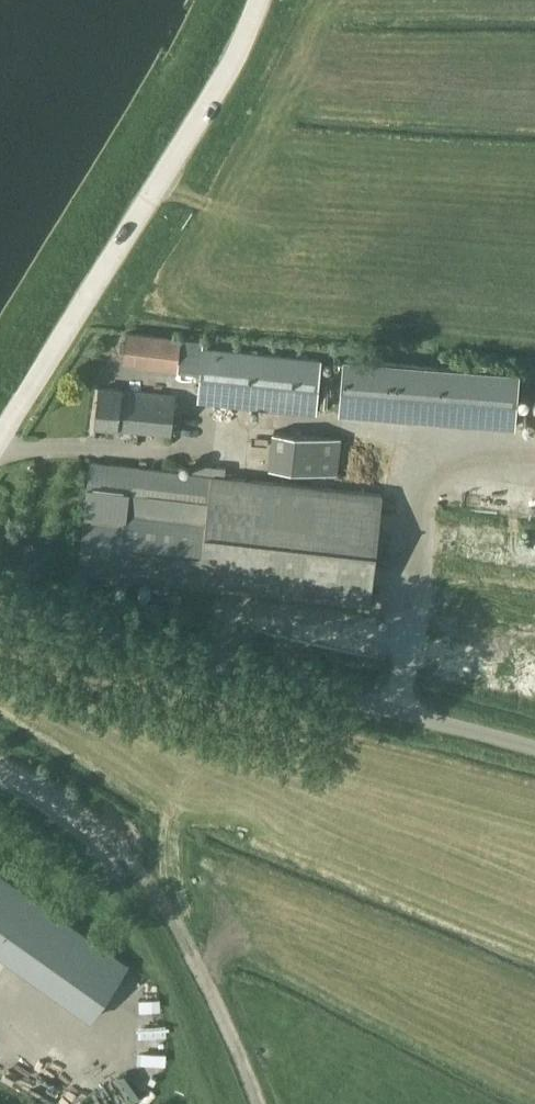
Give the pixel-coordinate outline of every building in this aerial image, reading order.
[(182,339),(127,333),(124,363),(178,368),(182,339)] [(202,371),(199,399),(318,411),(323,361),(204,349),(204,342),(182,339),(178,368),(202,371)] [(323,357),(323,361),(318,411),(411,421),(417,367),(323,357)] [(483,373),(417,367),(411,421),(477,428),(483,373)] [(176,395),(101,388),(97,427),(172,435),(176,395)] [(342,438),(273,431),(269,468),(338,476),(342,438)] [(383,494),(212,476),(92,463),(82,556),(80,572),(371,604),(383,494)] [(0,872),(0,953),(90,1017),(128,964),(0,872)]
